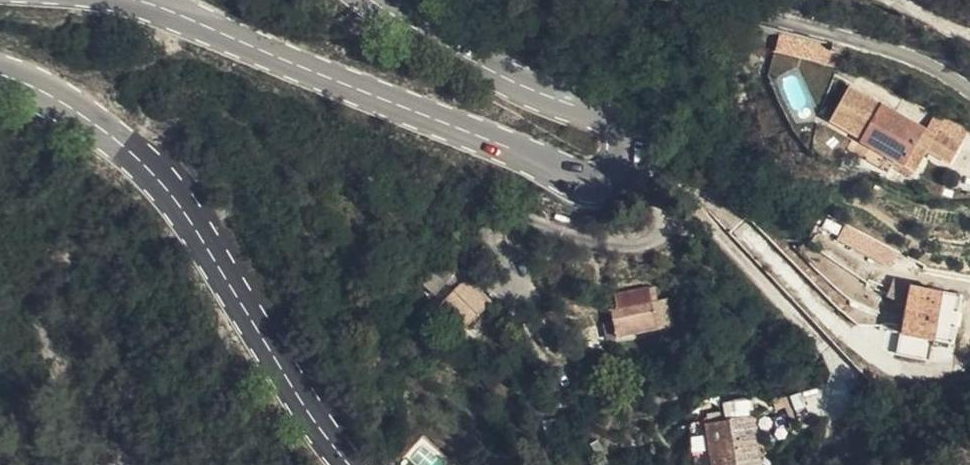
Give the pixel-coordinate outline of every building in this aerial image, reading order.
[(829,63),(833,44),(779,33),(775,53),(829,63)] [(928,139),(834,94),(817,130),(859,151),(854,163),(880,176),(886,162),(898,168),(907,149),(951,169),(961,147),(931,132),(928,139)] [(868,237),(860,250),(886,267),(894,254),(868,237)] [(437,275),(465,248),(457,238),(430,266),(437,275)] [(476,308),(494,288),(487,280),(488,278),(470,259),(457,274),(463,280),(456,289),(476,308)] [(931,295),(904,287),(897,333),(925,337),(931,295)] [(607,328),(653,314),(646,288),(606,300),(610,315),(604,317),(607,328)] [(691,420),(691,464),(759,464),(758,439),(742,440),(741,416),(691,420)]
